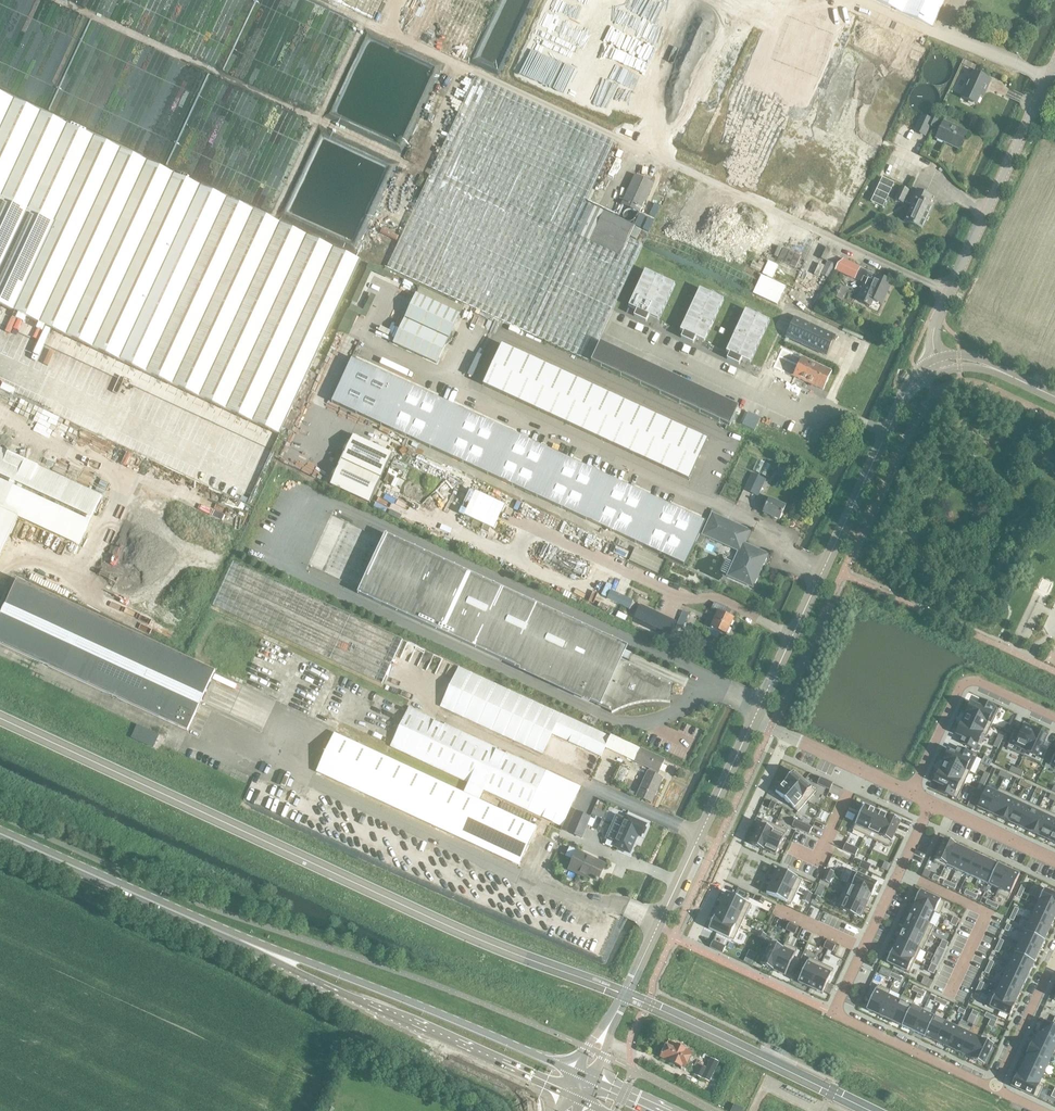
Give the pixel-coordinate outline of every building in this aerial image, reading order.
[(276,213),(369,21),(323,0),(0,0),(0,87),(276,213)] [(331,1),(361,14),(373,20),(382,0),(329,0),(331,1)] [(404,33),(410,37),(467,63),(467,62),(496,0),(419,0),(404,33)] [(933,27),(946,0),(874,0),(933,27)] [(963,60),(961,65),(974,70),(976,66),(963,60)] [(988,89),(991,82),(974,74),(963,99),(977,105),(985,87),(988,89)] [(643,247),(628,240),(620,257),(572,235),(586,205),(614,142),(476,78),(431,174),(387,269),(589,362),(603,334),(613,310),(642,249),(643,247)] [(280,435),(360,261),(171,174),(0,95),(0,305),(280,435)] [(690,106),(677,137),(696,145),(709,114),(690,106)] [(939,121),(936,120),(932,118),(930,121),(922,117),(915,132),(926,137),(930,128),(934,129),(939,121)] [(959,149),(966,133),(944,123),(937,139),(959,149)] [(621,206),(633,211),(639,214),(653,185),(635,176),(621,206)] [(882,178),(871,202),(883,208),(894,184),(882,178)] [(904,204),(909,191),(902,188),(896,200),(904,204)] [(918,191),(912,205),(914,206),(906,223),(923,230),(933,207),(929,205),(932,197),(918,191)] [(640,230),(586,205),(572,235),(620,257),(628,240),(629,237),(635,240),(640,230)] [(774,257),(797,267),(802,255),(779,245),(774,257)] [(822,261),(827,263),(832,252),(828,249),(822,261)] [(855,281),(861,269),(841,260),(836,272),(855,281)] [(768,261),(762,274),(772,279),(778,266),(768,261)] [(371,264),(348,313),(391,333),(414,284),(371,264)] [(819,264),(814,275),(819,277),(824,266),(819,264)] [(836,267),(829,264),(823,276),(830,279),(836,267)] [(893,284),(861,269),(855,281),(862,284),(864,278),(869,280),(859,302),(871,307),(874,301),(882,305),(887,294),(888,294),(893,284)] [(645,271),(629,306),(637,310),(634,316),(646,322),(649,316),(658,320),(675,284),(645,271)] [(761,276),(753,294),(777,305),(785,287),(761,276)] [(837,286),(832,297),(842,301),(847,290),(837,286)] [(700,289),(681,330),(684,332),(681,338),(693,344),(696,338),(704,341),(724,300),(700,289)] [(417,295),(394,345),(438,365),(446,347),(459,355),(469,336),(454,329),(461,315),(417,295)] [(746,310),(726,352),(730,353),(727,359),(739,365),(742,359),(750,363),(769,321),(746,310)] [(796,317),(786,337),(826,356),(835,336),(796,317)] [(600,342),(591,362),(730,426),(739,407),(600,342)] [(502,345),(483,385),(689,480),(708,441),(502,345)] [(824,391),(833,373),(784,350),(775,368),(824,391)] [(352,358),(332,402),(666,557),(683,565),(685,566),(696,542),(701,533),(706,522),(459,408),(451,404),(352,358)] [(748,412),(743,425),(755,431),(761,418),(748,412)] [(359,440),(337,490),(376,508),(399,458),(359,440)] [(0,449),(0,557),(18,518),(79,546),(102,496),(0,449)] [(759,460),(754,471),(766,477),(771,466),(759,460)] [(746,490),(757,495),(765,479),(753,474),(746,490)] [(495,527),(506,503),(474,488),(463,513),(495,527)] [(765,497),(761,506),(766,508),(763,513),(780,521),(786,507),(765,497)] [(713,515),(704,534),(740,551),(729,576),(752,586),(767,555),(744,544),(749,531),(713,515)] [(385,534),(383,539),(358,594),(522,669),(528,656),(557,669),(555,673),(558,681),(557,682),(559,688),(590,702),(590,701),(601,706),(601,704),(611,709),(612,712),(611,713),(612,713),(618,710),(624,708),(630,705),(637,704),(644,703),(650,702),(657,702),(664,702),(670,703),(671,702),(668,701),(670,685),(621,663),(628,646),(385,534)] [(213,607),(394,690),(415,646),(233,562),(213,607)] [(202,702),(216,672),(18,580),(0,618),(0,645),(188,732),(202,702)] [(611,590),(607,598),(629,609),(633,601),(611,590)] [(715,604),(712,610),(719,613),(711,628),(728,636),(735,620),(726,616),(729,610),(715,604)] [(641,606),(635,618),(659,629),(671,634),(676,622),(664,617),(641,606)] [(684,626),(689,612),(683,609),(677,623),(684,626)] [(610,737),(459,668),(440,708),(543,755),(551,736),(601,758),(606,747),(633,760),(636,761),(642,749),(611,736),(610,737)] [(971,703),(966,713),(992,725),(999,709),(980,700),(978,706),(971,703)] [(334,734),(317,773),(520,866),(537,827),(479,801),(484,790),(563,827),(581,788),(409,708),(391,747),(469,783),(464,794),(334,734)] [(966,713),(961,724),(982,734),(987,737),(992,725),(966,713)] [(961,724),(956,734),(963,737),(960,743),(975,750),(982,734),(961,724)] [(1016,729),(1007,748),(1024,756),(1036,731),(1025,725),(1022,732),(1016,729)] [(138,726),(132,738),(144,743),(150,732),(138,726)] [(1036,731),(1024,756),(1041,764),(1050,745),(1044,742),(1047,736),(1036,731)] [(949,750),(944,761),(970,773),(977,757),(958,748),(955,753),(949,750)] [(642,749),(636,761),(636,762),(650,769),(637,798),(652,805),(664,779),(656,775),(658,772),(659,773),(665,760),(642,749)] [(984,757),(981,764),(989,767),(992,761),(984,757)] [(944,761),(939,771),(965,783),(970,773),(944,761)] [(621,767),(615,779),(622,782),(627,770),(621,767)] [(939,771),(934,781),(941,785),(938,790),(957,799),(965,783),(939,771)] [(794,772),(785,782),(807,802),(816,791),(794,772)] [(830,790),(833,783),(820,777),(817,784),(830,790)] [(798,812),(807,802),(785,782),(776,792),(798,812)] [(987,789),(978,807),(988,812),(997,794),(997,793),(987,789)] [(997,794),(988,812),(999,817),(1009,793),(999,789),(997,793),(997,794)] [(1009,793),(999,817),(1009,821),(1019,798),(1009,793)] [(973,795),(967,806),(973,809),(979,797),(974,795),(973,795)] [(1019,798),(1009,821),(1019,826),(1030,803),(1019,798)] [(1030,803),(1019,826),(1029,831),(1040,808),(1030,803)] [(865,836),(877,811),(864,805),(853,830),(865,836)] [(1040,808),(1029,831),(1039,835),(1050,812),(1040,808)] [(888,816),(877,811),(865,836),(877,841),(888,816)] [(581,838),(590,818),(577,812),(568,832),(581,838)] [(1039,835),(1049,840),(1054,827),(1054,815),(1050,812),(1039,835)] [(617,816),(607,839),(615,842),(613,846),(618,848),(618,850),(623,853),(625,851),(630,854),(638,836),(641,837),(642,834),(644,834),(646,829),(645,827),(646,824),(626,815),(625,819),(617,816)] [(888,816),(877,841),(889,847),(901,822),(888,816)] [(764,850),(775,825),(763,819),(751,845),(764,851),(764,850)] [(800,822),(797,828),(810,834),(812,828),(800,822)] [(787,831),(775,825),(764,850),(776,856),(787,831)] [(955,845),(956,845),(956,844),(944,839),(934,862),(945,867),(946,865),(955,845)] [(859,850),(846,844),(843,850),(856,856),(859,850)] [(957,870),(966,850),(956,845),(955,845),(946,865),(957,870)] [(605,865),(569,848),(565,857),(573,861),(569,870),(579,875),(580,873),(597,882),(605,865)] [(967,875),(977,855),(966,850),(957,870),(967,875)] [(978,880),(987,860),(977,855),(967,875),(978,880)] [(989,885),(998,865),(987,860),(978,880),(989,885)] [(999,890),(1008,870),(998,865),(989,885),(999,889),(999,890)] [(797,893),(803,880),(778,869),(772,881),(797,893)] [(834,872),(828,869),(825,875),(831,878),(834,872)] [(1020,875),(1008,870),(999,890),(999,889),(996,894),(1008,899),(1020,875)] [(872,896),(878,883),(852,871),(847,884),(871,895),(871,896),(872,896)] [(829,883),(831,878),(825,875),(822,880),(829,883)] [(791,905),(797,893),(772,881),(766,893),(791,905)] [(871,895),(847,884),(841,895),(866,907),(871,896),(871,895)] [(1039,887),(1034,898),(1039,900),(1054,908),(1054,894),(1039,887)] [(914,903),(915,904),(915,903),(935,912),(935,913),(939,915),(945,902),(920,891),(914,903)] [(751,904),(726,893),(721,905),(745,917),(751,904)] [(860,919),(866,907),(841,895),(835,908),(860,919)] [(1054,918),(1054,908),(1039,900),(1034,911),(1054,920),(1054,918)] [(930,924),(935,913),(935,912),(915,903),(915,904),(909,915),(929,924),(930,924)] [(740,928),(745,917),(721,905),(715,916),(715,917),(740,928)] [(847,929),(850,920),(823,911),(820,920),(847,929)] [(1049,931),(1054,920),(1034,911),(1029,921),(1049,931)] [(929,924),(909,915),(904,927),(929,938),(934,926),(930,924),(929,924)] [(734,941),(740,928),(715,917),(715,916),(709,929),(734,941)] [(1044,941),(1049,931),(1029,921),(1024,932),(1044,941)] [(923,951),(929,938),(904,927),(898,939),(921,949),(920,950),(923,951)] [(1039,952),(1044,941),(1024,932),(1019,943),(1039,952)] [(915,961),(920,950),(921,949),(898,939),(893,950),(915,961)] [(710,947),(723,953),(726,947),(713,941),(710,947)] [(783,948),(771,943),(760,965),(773,971),(783,948)] [(785,943),(783,948),(773,971),(785,976),(798,949),(785,943)] [(1034,962),(1039,952),(1019,943),(1014,953),(1034,962)] [(909,973),(915,961),(893,950),(892,950),(886,962),(909,973)] [(1034,962),(1014,953),(1009,964),(1029,973),(1034,962)] [(810,988),(822,963),(809,958),(798,982),(810,988)] [(834,969),(822,963),(810,988),(822,994),(834,969)] [(1029,973),(1009,964),(1004,974),(1024,984),(1029,973)] [(1024,984),(1004,974),(999,985),(1019,994),(1024,984)] [(888,995),(888,996),(891,991),(878,985),(866,1010),(879,1015),(888,995)] [(1019,994),(999,985),(994,995),(994,996),(1014,1005),(1019,994)] [(1015,1005),(1014,1005),(994,996),(994,995),(990,993),(984,1005),(1010,1016),(1015,1005)] [(900,1001),(899,1001),(888,996),(888,995),(879,1015),(890,1021),(900,1001)] [(913,1004),(914,1002),(901,996),(899,1001),(900,1001),(890,1021),(902,1026),(913,1004)] [(923,1012),(924,1010),(913,1004),(902,1026),(913,1032),(923,1012)] [(925,1037),(934,1017),(923,1012),(913,1032),(925,1037)] [(936,1042),(946,1022),(934,1017),(925,1037),(936,1042)] [(958,1028),(957,1028),(946,1022),(936,1042),(948,1048),(958,1028)] [(1038,1033),(1054,1041),(1054,1028),(1043,1022),(1038,1033)] [(969,1033),(970,1034),(972,1029),(959,1023),(957,1028),(958,1028),(948,1048),(960,1053),(969,1033)] [(972,1059),(981,1039),(970,1034),(969,1033),(960,1053),(971,1059),(972,1059)] [(1033,1044),(1053,1053),(1054,1049),(1054,1041),(1038,1033),(1033,1043),(1033,1044)] [(984,1065),(993,1045),(981,1039),(972,1059),(971,1059),(984,1065)] [(669,1041),(661,1059),(685,1070),(693,1054),(677,1046),(677,1045),(669,1041)] [(1032,1043),(1027,1055),(1028,1055),(1048,1064),(1053,1053),(1033,1044),(1033,1043),(1032,1043)] [(1028,1055),(1023,1065),(1043,1075),(1048,1064),(1028,1055)] [(709,1082),(718,1062),(710,1059),(706,1069),(699,1066),(694,1075),(709,1082)] [(1018,1075),(1018,1076),(1038,1085),(1043,1075),(1023,1065),(1018,1075)] [(1018,1075),(1012,1087),(1037,1098),(1043,1087),(1038,1085),(1018,1076),(1018,1075)]
